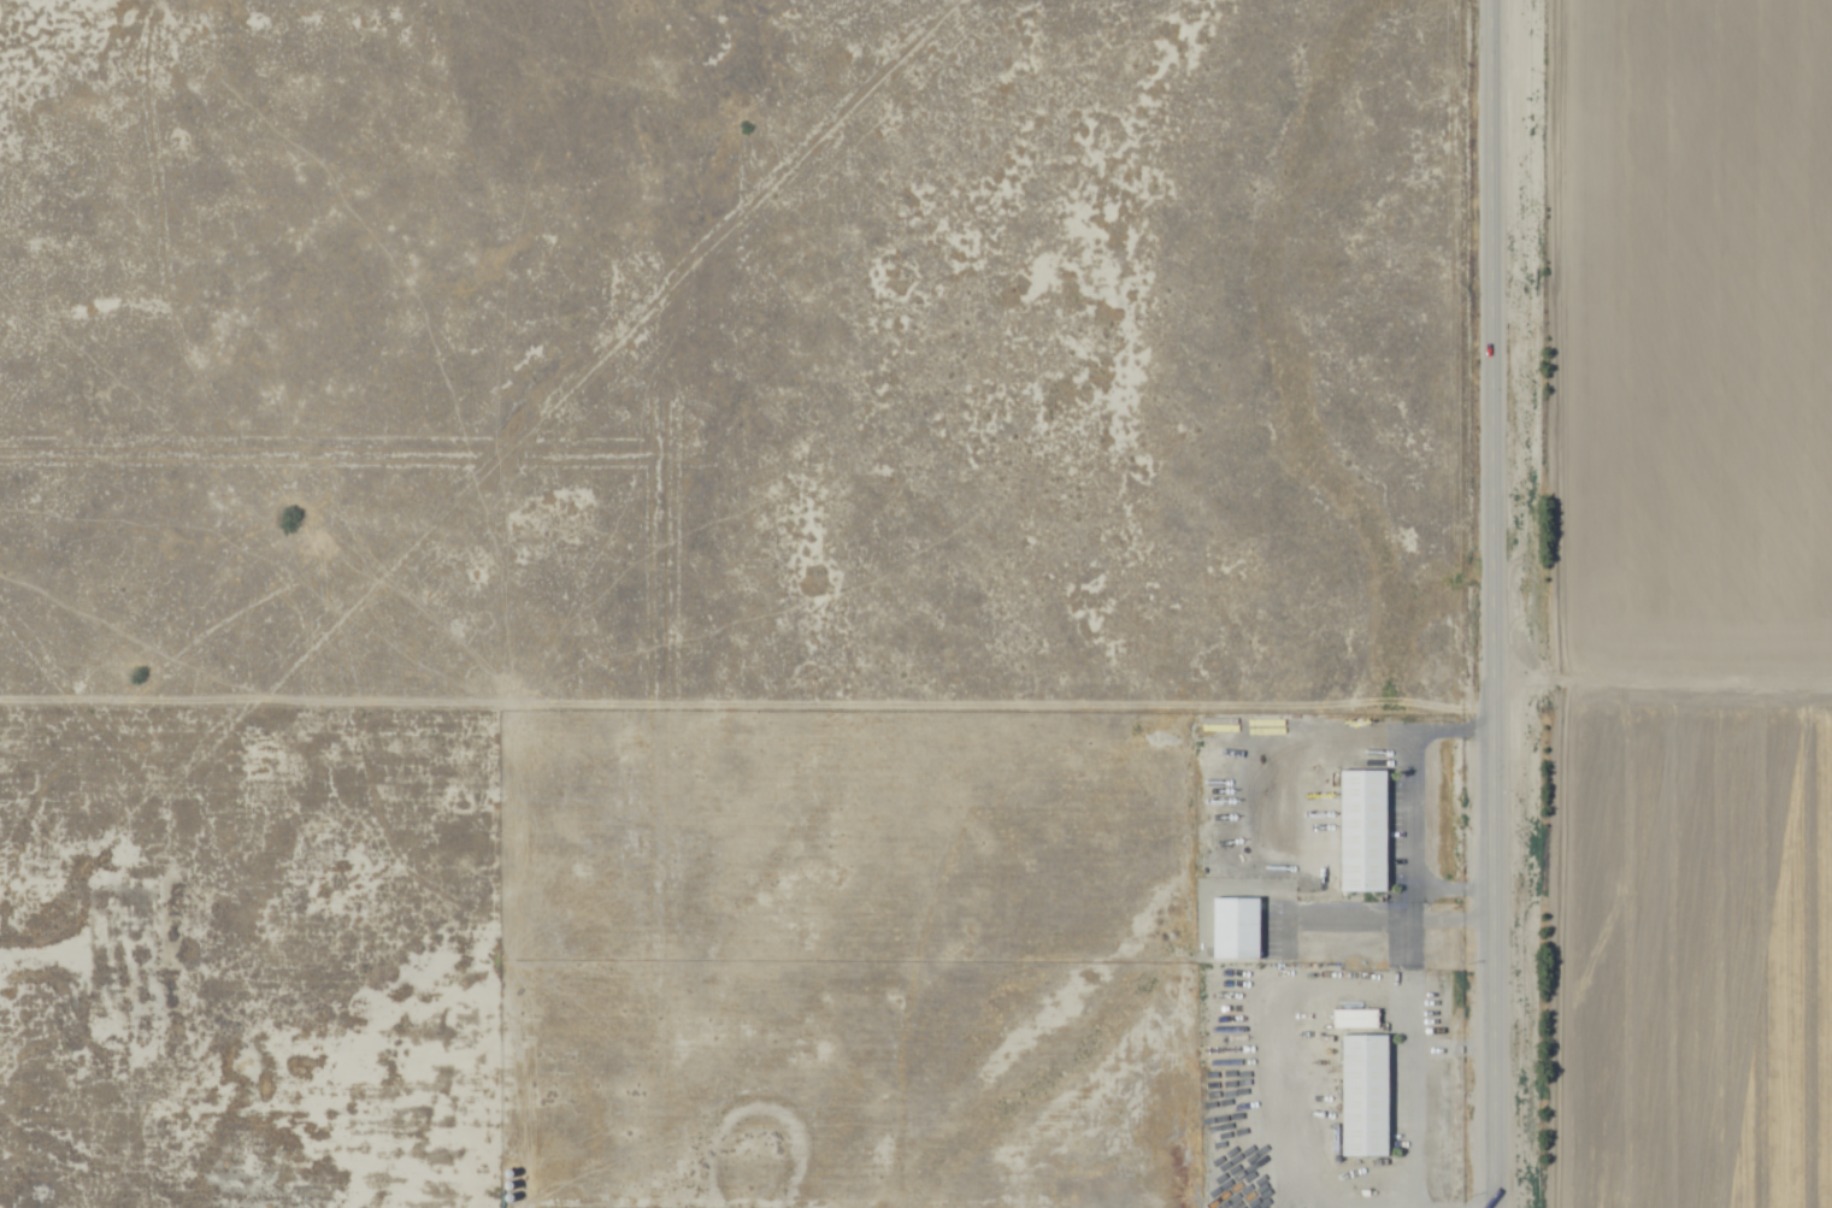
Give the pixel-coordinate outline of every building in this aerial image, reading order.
[(1341,771),(1341,892),(1387,892),(1387,771),(1341,771)] [(1342,1157),(1388,1157),(1388,1035),(1342,1035),(1342,1157)]
